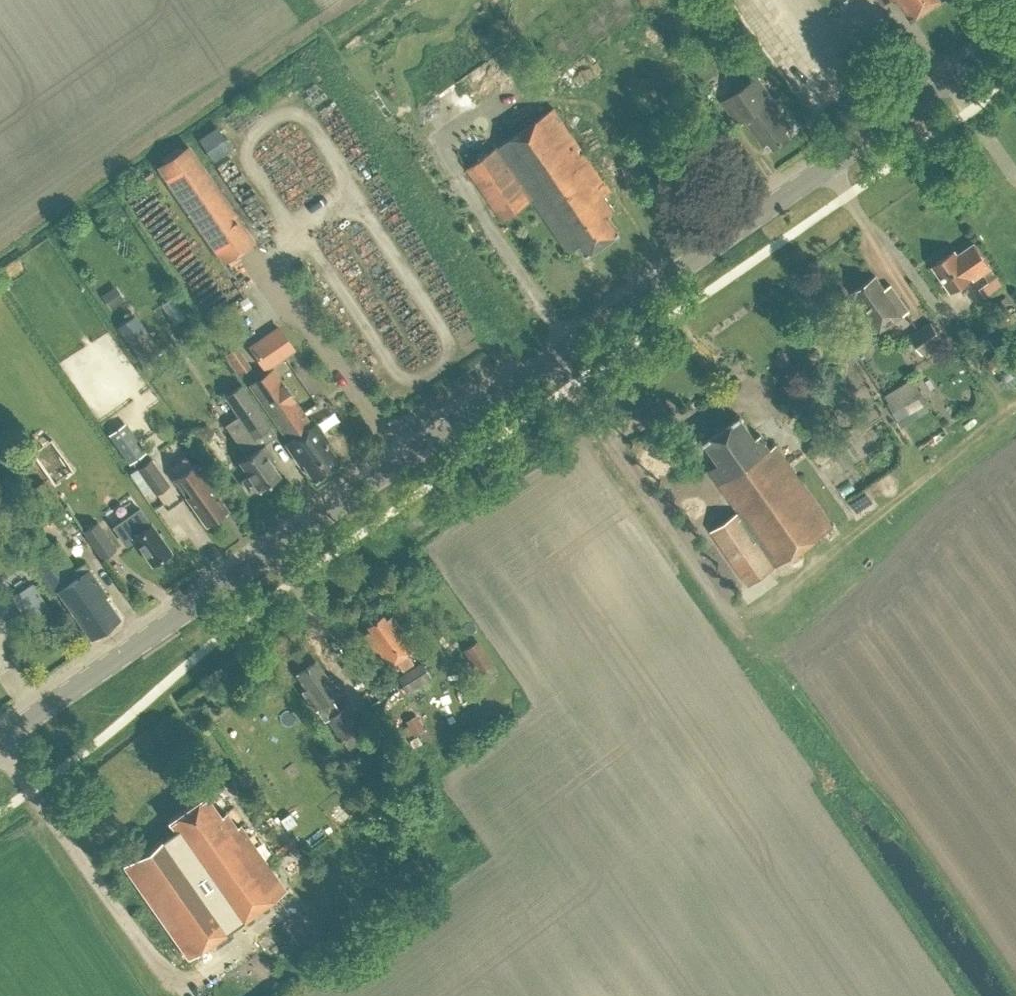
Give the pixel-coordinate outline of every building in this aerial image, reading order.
[(912,16),(935,0),(901,0),(912,16)] [(741,120),(745,117),(764,145),(770,141),(774,147),(790,135),(786,130),(791,126),(758,77),(725,99),(740,122),(741,121),(741,120)] [(597,161),(593,156),(589,158),(554,107),(468,165),(505,218),(535,199),(569,251),(582,242),(589,252),(620,231),(609,214),(615,210),(604,193),(610,189),(604,180),(617,170),(611,161),(597,170),(593,164),(597,161)] [(211,121),(190,137),(206,160),(228,145),(211,121)] [(187,146),(158,166),(224,263),(253,243),(187,146)] [(955,249),(933,264),(951,291),(973,276),(974,278),(992,266),(975,242),(958,254),(955,249)] [(971,283),(977,294),(998,284),(993,273),(971,283)] [(853,290),(881,330),(909,310),(891,284),(885,288),(875,275),(853,290)] [(111,287),(97,295),(104,306),(117,298),(111,287)] [(120,324),(141,355),(157,345),(136,313),(120,324)] [(943,338),(931,321),(910,336),(922,353),(943,338)] [(249,343),(265,367),(295,345),(279,322),(249,343)] [(875,333),(869,324),(859,331),(865,340),(875,333)] [(222,350),(234,367),(245,360),(233,343),(222,350)] [(285,442),(300,464),(302,462),(315,480),(340,463),(329,443),(332,442),(317,420),(314,423),(274,367),(251,383),(288,440),(285,442)] [(881,396),(899,427),(936,405),(918,374),(881,396)] [(241,479),(249,491),(256,486),(258,489),(279,474),(269,459),(273,456),(264,443),(277,435),(244,383),(226,394),(239,414),(226,423),(246,455),(239,459),(248,474),(241,479)] [(833,525),(776,444),(771,447),(761,433),(756,437),(741,415),(705,440),(721,460),(711,468),(740,509),(713,528),(751,583),(833,525)] [(119,425),(106,435),(126,463),(140,454),(119,425)] [(31,451),(54,484),(74,470),(51,437),(31,451)] [(186,496),(206,524),(227,509),(207,481),(204,483),(186,457),(171,467),(190,493),(186,496)] [(137,467),(156,493),(169,484),(150,458),(137,467)] [(23,482),(46,515),(61,505),(38,472),(23,482)] [(101,512),(105,519),(130,502),(125,496),(101,512)] [(139,507),(113,525),(125,543),(133,537),(151,563),(170,550),(151,522),(150,523),(139,507)] [(95,520),(80,530),(99,557),(114,547),(95,520)] [(51,546),(31,560),(53,593),(58,590),(90,636),(118,616),(104,596),(106,595),(84,562),(73,570),(77,576),(73,578),(51,546)] [(22,624),(45,608),(24,579),(1,596),(22,624)] [(413,662),(406,653),(414,647),(392,615),(385,619),(382,614),(367,624),(370,629),(363,633),(386,666),(395,659),(402,669),(413,662)] [(462,649),(477,672),(492,662),(477,639),(462,649)] [(315,710),(316,709),(324,720),(327,718),(348,748),(365,736),(358,725),(360,725),(346,705),(339,710),(331,698),(338,693),(316,660),(296,673),(306,687),(302,690),(315,710)] [(398,692),(425,676),(419,667),(393,683),(398,692)] [(220,815),(205,793),(168,819),(175,829),(123,865),(188,957),(285,889),(240,824),(236,827),(226,811),(220,815)]
